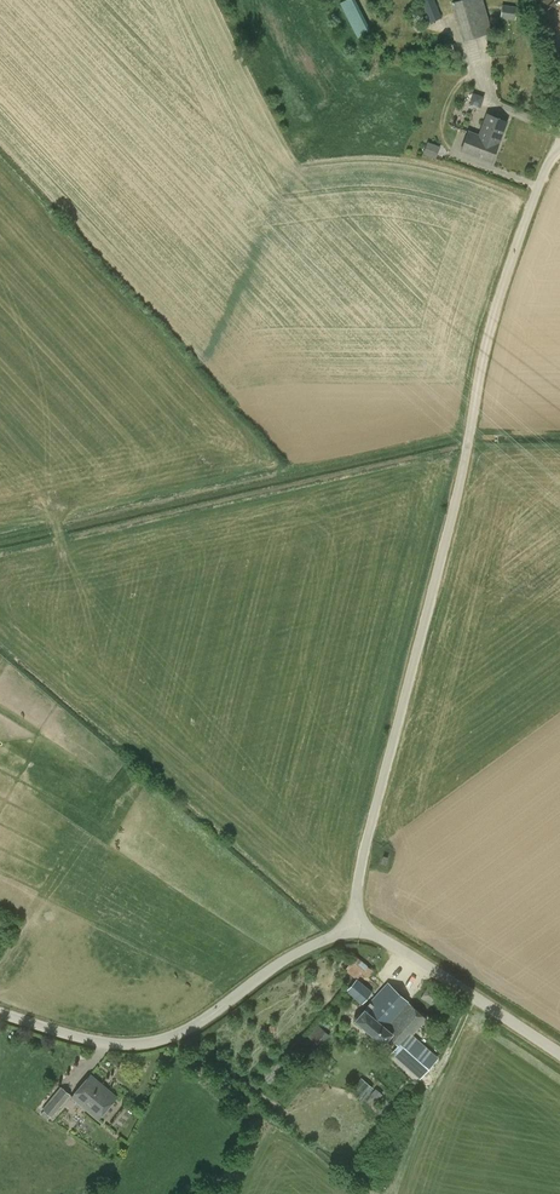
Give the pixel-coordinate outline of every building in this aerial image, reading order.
[(360,37),(372,31),(356,0),(345,0),(342,2),(360,37)] [(434,0),(421,0),(429,22),(441,18),(434,0)] [(482,0),(456,0),(451,1),(463,40),(491,32),(482,0)] [(500,17),(515,20),(517,7),(502,5),(500,17)] [(455,54),(452,43),(443,45),(446,56),(455,54)] [(486,141),(497,145),(506,121),(486,113),(478,135),(467,131),(466,135),(486,143),(486,141)] [(486,143),(466,135),(460,151),(490,162),(497,145),(486,141),(486,143)] [(423,153),(436,158),(440,146),(427,142),(423,153)] [(344,970),(355,980),(346,991),(362,1003),(372,991),(357,979),(362,973),(367,977),(374,970),(368,965),(368,966),(356,956),(344,970)] [(387,982),(364,1008),(354,1020),(383,1044),(389,1037),(398,1045),(391,1053),(419,1078),(437,1057),(419,1041),(423,1035),(417,1029),(426,1018),(387,982)] [(310,1057),(329,1035),(318,1025),(298,1047),(310,1057)] [(90,1075),(71,1096),(97,1118),(116,1097),(90,1075)] [(373,1088),(361,1077),(350,1090),(363,1101),(373,1088)] [(52,1117),(70,1094),(63,1087),(44,1110),(52,1117)]
